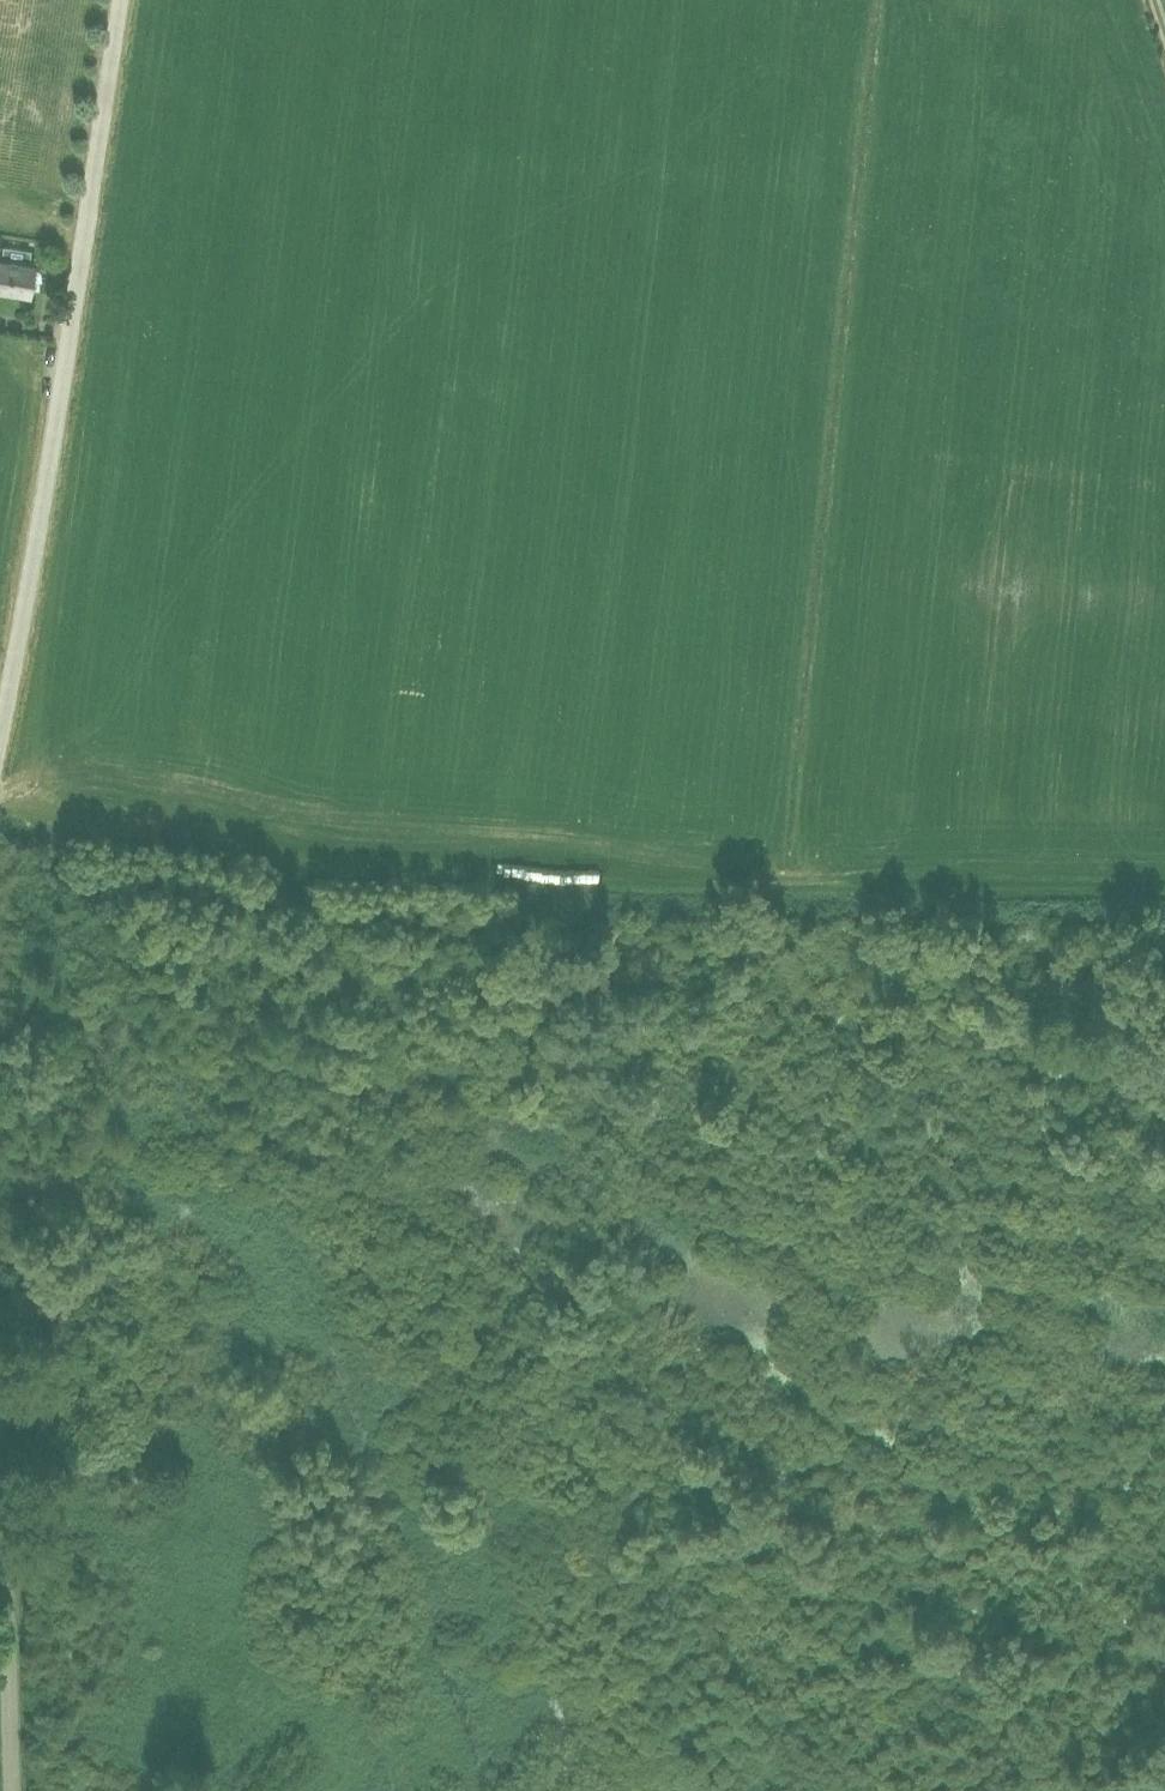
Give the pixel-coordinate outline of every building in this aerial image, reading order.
[(33,261),(29,261),(31,248),(2,244),(1,257),(0,257),(0,289),(28,293),(33,261)]
